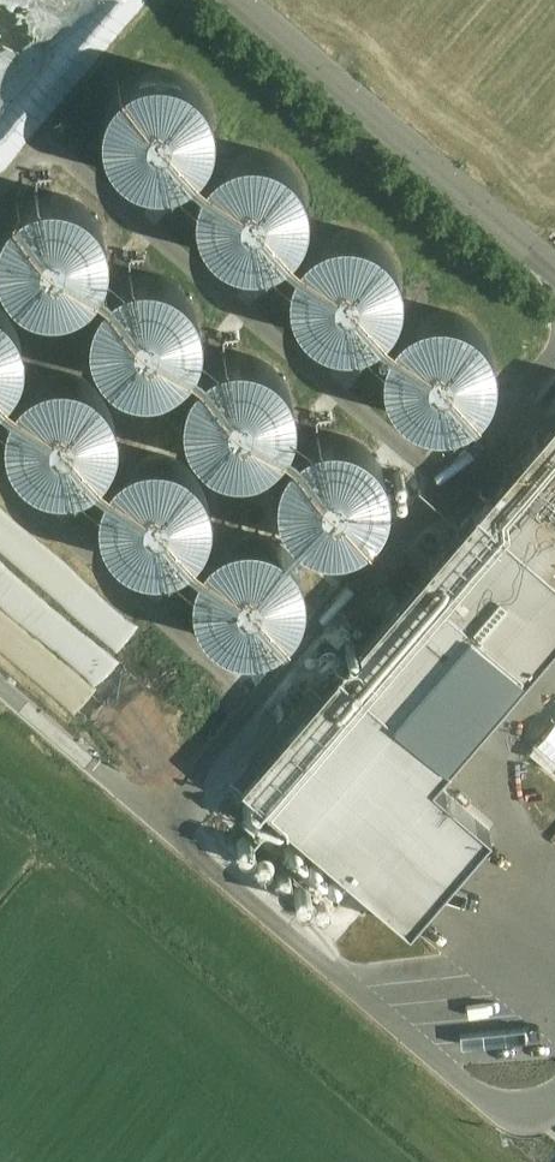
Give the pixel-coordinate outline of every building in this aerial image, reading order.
[(225,792),(392,937),(473,843),(531,776),(487,737),(473,725),(554,631),(554,410),(225,792)]
